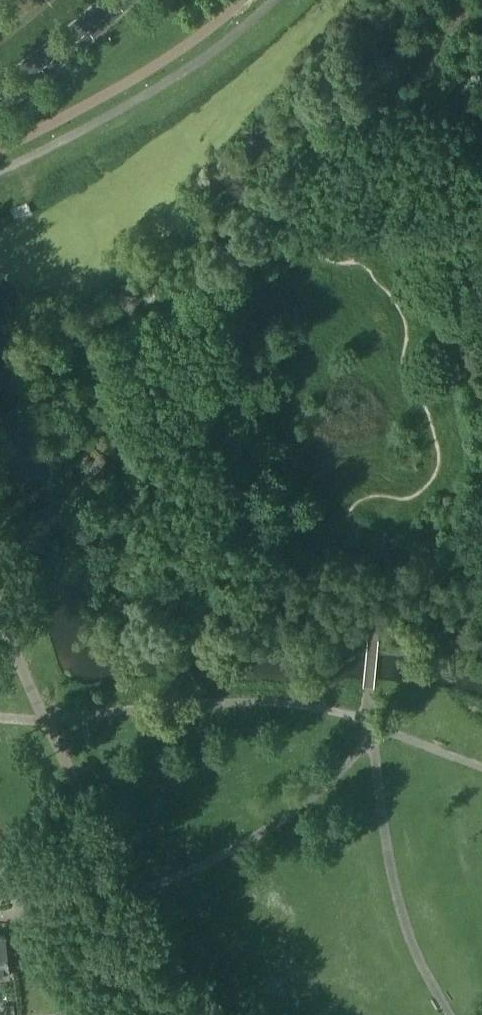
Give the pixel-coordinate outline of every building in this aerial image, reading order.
[(0,935),(0,974),(9,973),(5,934),(0,935)] [(3,1005),(4,1014),(11,1014),(14,1014),(13,1004),(3,1005)]
